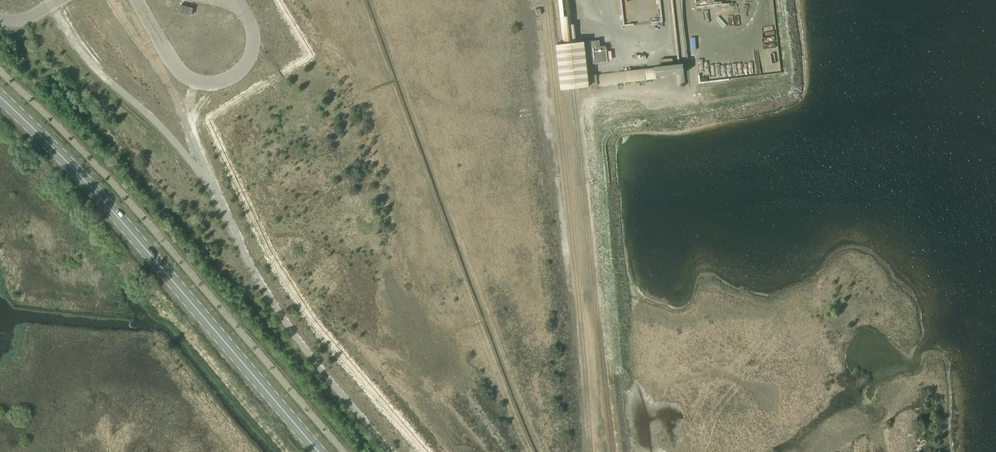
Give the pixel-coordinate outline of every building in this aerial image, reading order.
[(582,14),(594,12),(591,0),(580,0),(582,14)] [(191,15),(193,7),(180,4),(178,12),(191,15)] [(554,45),(559,90),(574,88),(579,88),(585,87),(587,87),(598,85),(596,75),(586,76),(585,64),(607,62),(605,46),(599,47),(599,40),(582,42),(572,43),(562,44),(554,45)] [(683,64),(655,68),(656,77),(677,74),(678,85),(686,84),(683,64)]
